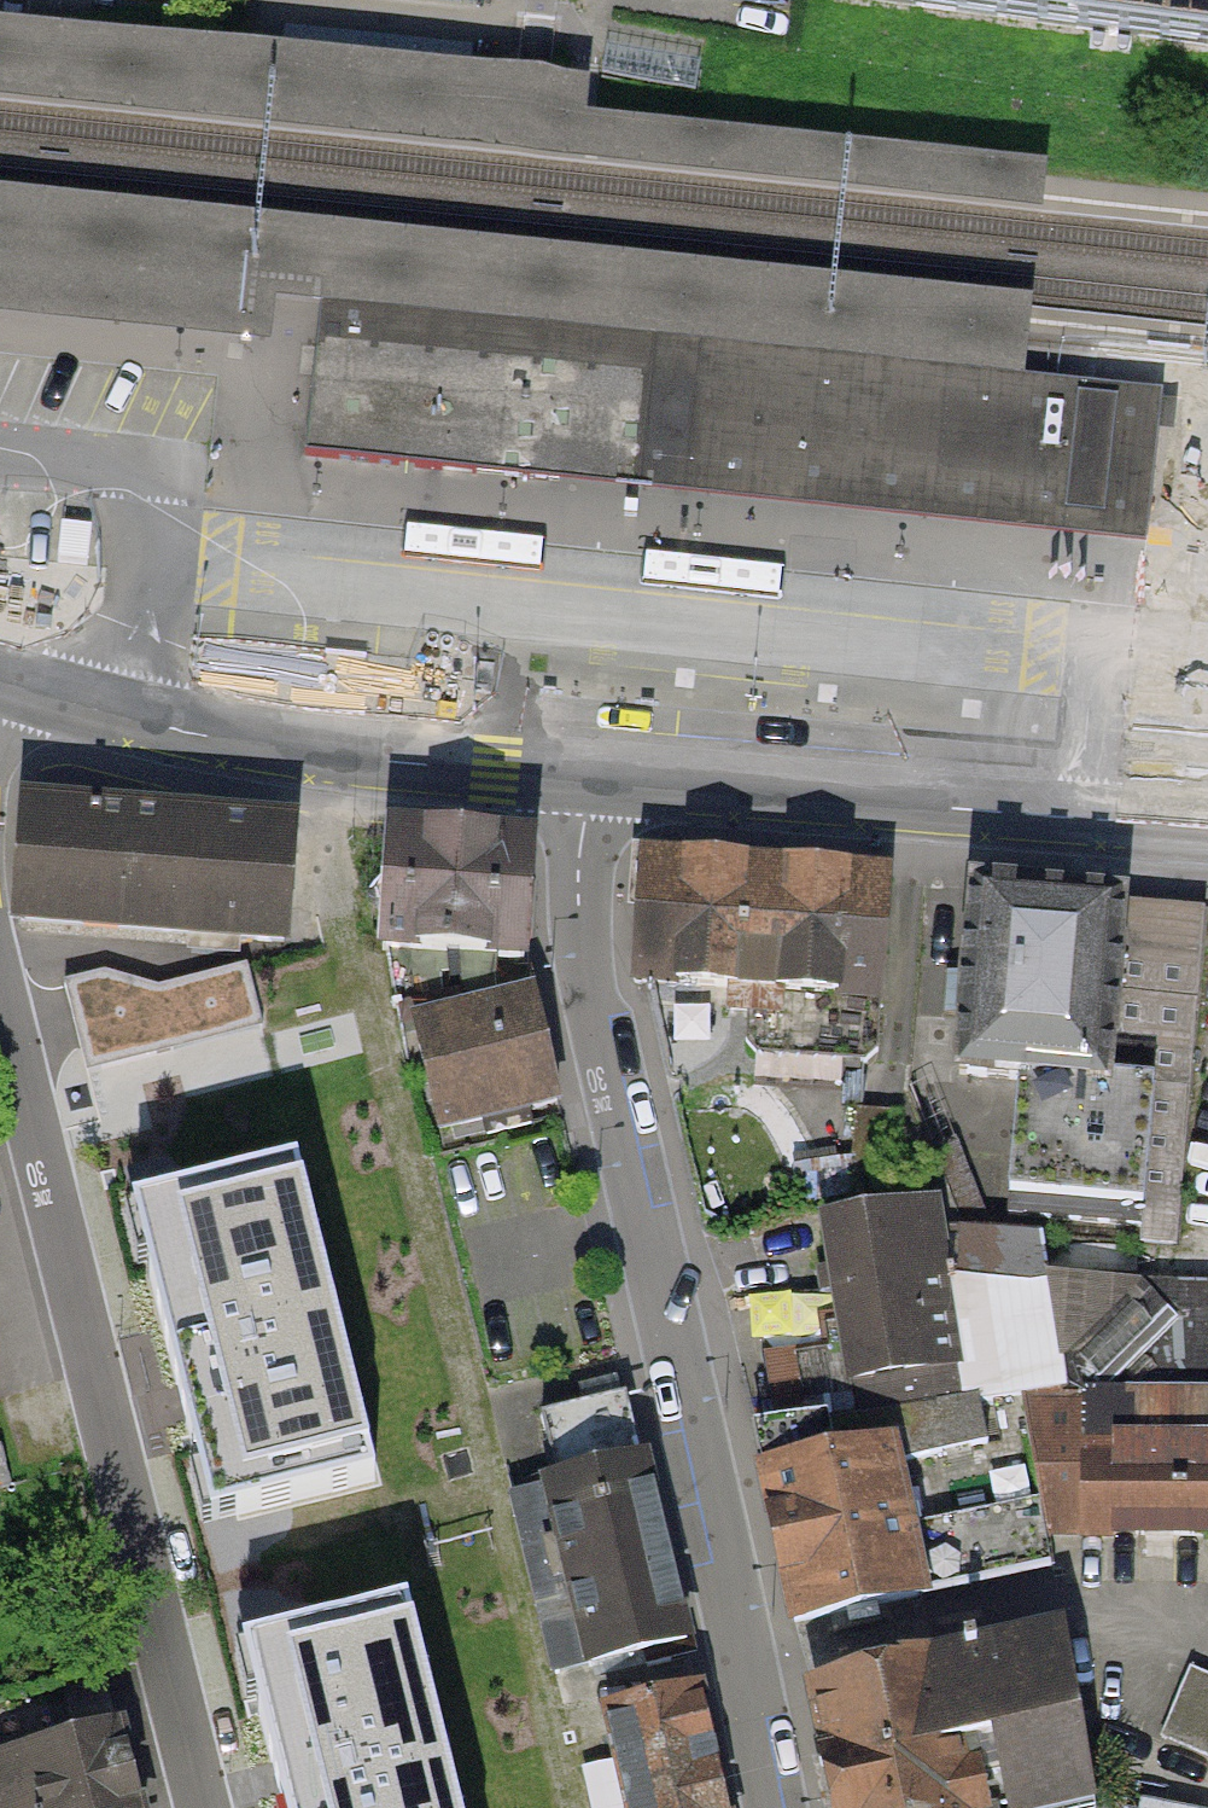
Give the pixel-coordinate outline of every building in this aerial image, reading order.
[(477,11),(478,0),(368,0),(477,11)] [(1047,173),(587,124),(590,93),(0,29),(0,111),(1042,222),(1047,173)] [(472,50),(285,31),(282,60),(470,79),(472,50)] [(702,65),(607,47),(601,76),(696,93),(702,65)] [(1032,309),(0,203),(0,325),(270,353),(274,317),(322,322),(1023,394),(1032,309)] [(1023,394),(322,322),(308,453),(1148,542),(1163,409),(1023,394)] [(294,837),(49,813),(38,922),(283,947),(294,837)] [(527,863),(374,847),(363,956),(516,972),(527,863)] [(877,1049),(893,864),(646,851),(635,975),(759,985),(756,1043),(877,1049)] [(1183,1248),(1201,919),(955,906),(945,1085),(1002,1088),(995,1210),(1140,1218),(1138,1245),(1183,1248)] [(558,1108),(531,1002),(397,1035),(423,1141),(558,1108)] [(296,1171),(163,1206),(181,1272),(150,1280),(196,1454),(217,1448),(235,1515),(376,1478),(296,1171)] [(947,1288),(930,1209),(813,1234),(847,1396),(948,1375),(948,1400),(1045,1399),(1046,1540),(1207,1539),(1207,1286),(947,1288)] [(688,1650),(626,1392),(549,1414),(561,1475),(528,1482),(567,1675),(688,1650)] [(930,1585),(901,1436),(761,1463),(790,1613),(930,1585)] [(273,1642),(291,1708),(260,1716),(284,1807),(459,1807),(406,1607),(273,1642)] [(1072,1647),(809,1684),(833,1807),(1110,1807),(1072,1647)] [(1207,1749),(1207,1679),(1196,1674),(1172,1734),(1207,1749)] [(696,1680),(599,1700),(622,1807),(723,1807),(696,1680)] [(116,1732),(0,1760),(0,1807),(135,1807),(116,1732)]
